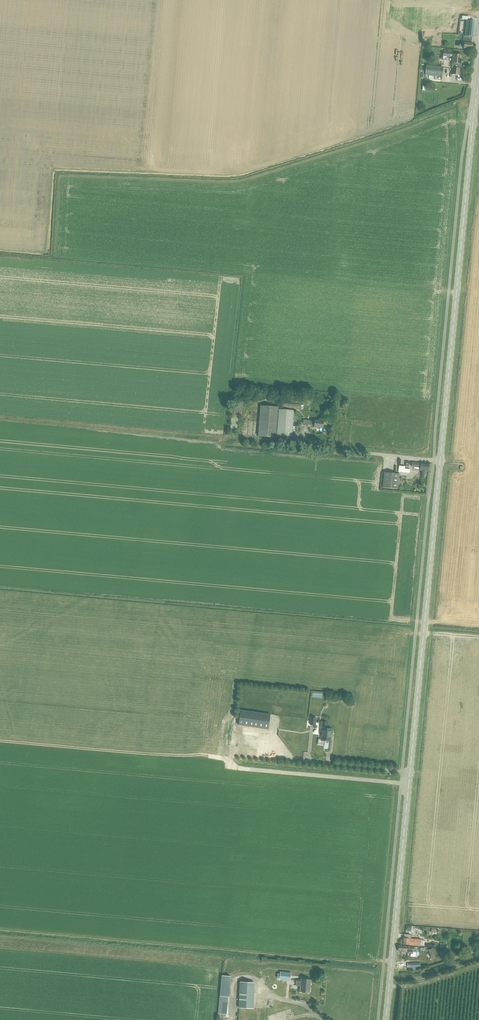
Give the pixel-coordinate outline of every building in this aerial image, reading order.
[(466,20),(465,36),(472,37),(474,21),(466,20)] [(463,39),(463,44),(464,44),(464,49),(471,49),(472,48),(473,46),(472,45),(472,43),(471,43),(472,37),(465,36),(464,36),(463,39)] [(452,63),(451,68),(452,68),(452,74),(459,75),(460,69),(460,64),(461,55),(453,55),(453,53),(443,52),(443,56),(453,57),(452,63)] [(441,77),(442,67),(426,65),(425,75),(441,77)] [(294,412),(278,410),(278,407),(260,406),(258,436),(276,438),(276,435),(292,437),(294,412)] [(429,464),(412,463),(412,467),(420,468),(420,471),(422,471),(421,476),(426,476),(427,471),(428,471),(429,464)] [(398,490),(399,475),(384,473),(383,488),(398,490)] [(268,729),(270,714),(241,710),(238,725),(268,729)] [(332,729),(327,728),(327,722),(321,721),(321,728),(322,728),(321,739),(319,739),(318,740),(317,745),(324,745),(325,741),(330,741),(332,729)] [(416,952),(413,952),(413,946),(408,946),(399,945),(398,951),(407,952),(407,953),(411,953),(411,956),(415,956),(416,955),(416,952)] [(291,981),(291,973),(280,972),(280,980),(291,981)] [(222,975),(220,996),(228,997),(230,976),(222,975)] [(310,992),(311,980),(301,979),(301,981),(297,980),(296,986),(301,986),(300,991),(310,992)] [(254,997),(254,983),(240,982),(239,996),(239,1008),(241,1008),(250,1008),(253,1008),(254,997)] [(228,997),(220,996),(218,1013),(227,1014),(228,997)]
